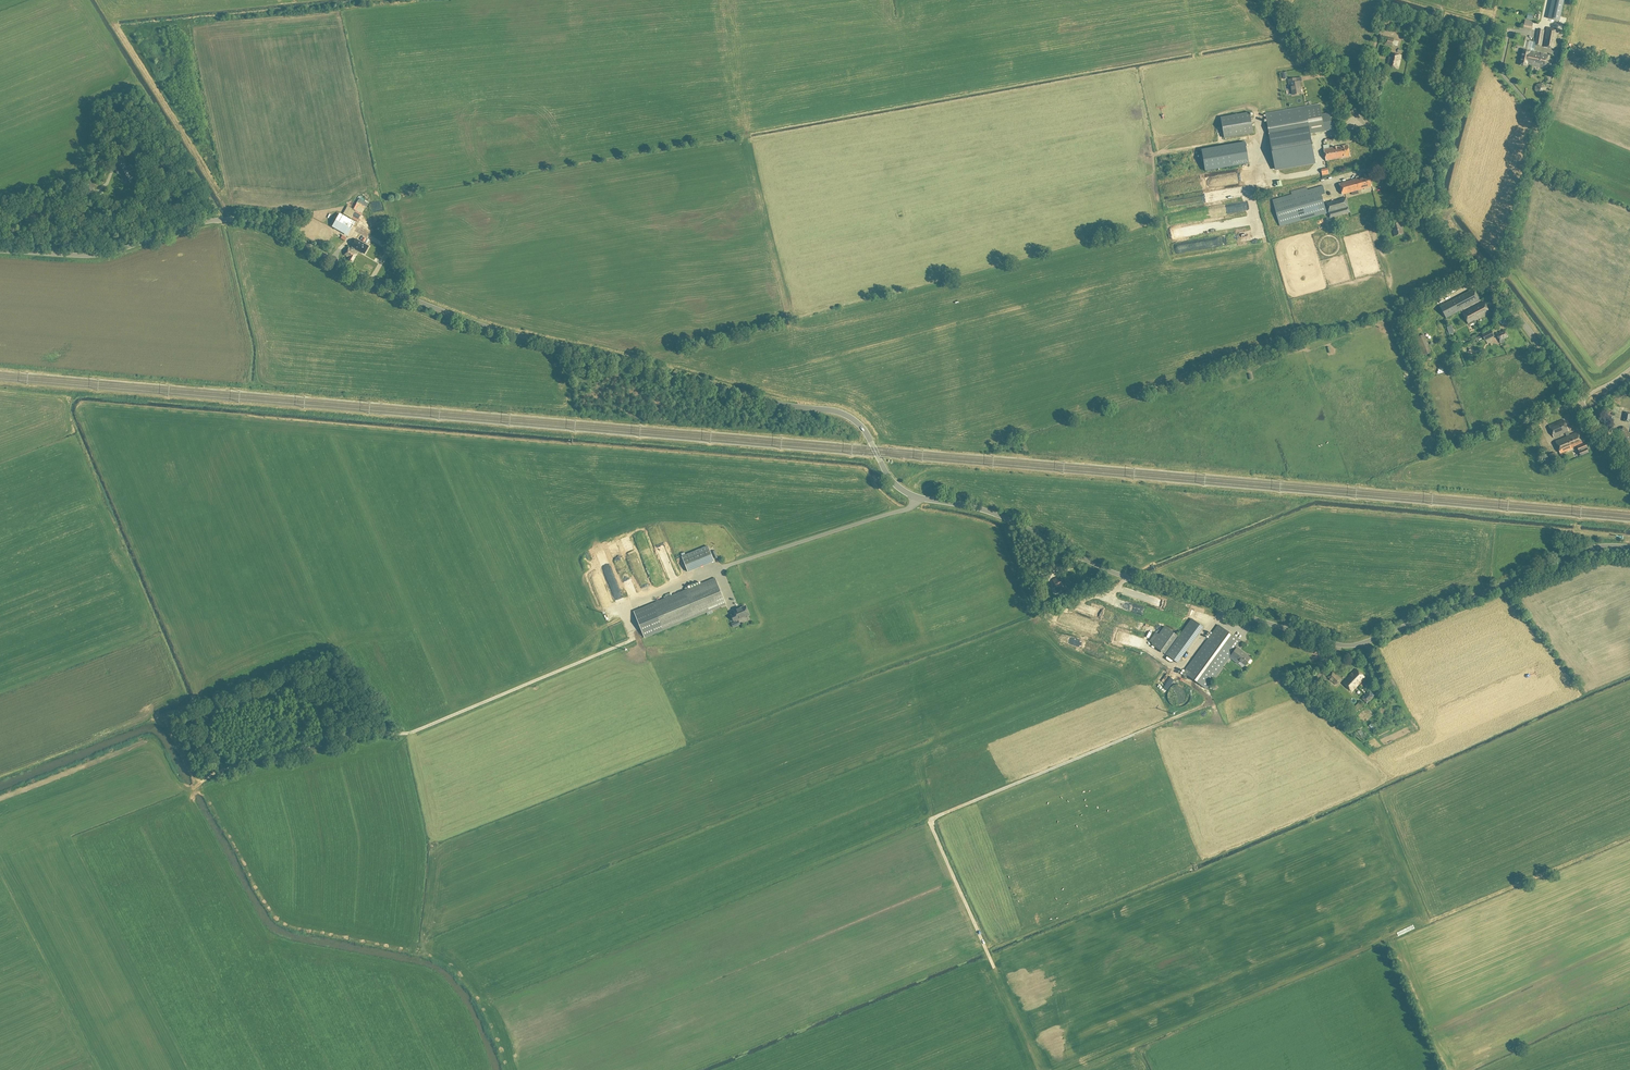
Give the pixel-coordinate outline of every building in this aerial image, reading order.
[(1383,17),(1380,24),(1387,26),(1389,19),(1383,17)] [(1555,48),(1558,29),(1547,27),(1544,46),(1555,48)] [(1538,29),(1536,42),(1535,44),(1536,44),(1541,45),(1544,30),(1538,29)] [(1393,47),(1395,39),(1386,37),(1384,44),(1393,47)] [(1537,52),(1534,52),(1529,51),(1524,50),(1520,65),(1527,66),(1527,64),(1532,65),(1533,57),(1534,57),(1535,55),(1536,55),(1537,52)] [(1399,69),(1402,55),(1391,52),(1388,66),(1399,69)] [(1549,55),(1537,52),(1536,55),(1535,55),(1534,57),(1533,57),(1532,65),(1546,68),(1549,55)] [(1293,95),(1302,93),(1300,87),(1301,87),(1300,81),(1297,82),(1296,78),(1289,80),(1290,85),(1291,85),(1293,95)] [(1545,94),(1547,88),(1543,83),(1537,84),(1535,90),(1539,95),(1545,94)] [(1320,104),(1266,114),(1271,143),(1271,145),(1272,150),(1270,150),(1270,153),(1273,153),(1275,167),(1273,168),(1273,170),(1315,162),(1311,138),(1311,135),(1310,133),(1325,130),(1333,129),(1330,113),(1322,114),(1320,104)] [(1249,112),(1220,117),(1224,138),(1253,133),(1249,112)] [(1202,149),(1205,171),(1248,163),(1245,142),(1202,149)] [(1326,161),(1351,156),(1348,145),(1324,149),(1326,161)] [(1190,158),(1167,162),(1168,167),(1191,164),(1190,158)] [(131,165),(126,168),(123,163),(116,167),(117,170),(115,170),(117,174),(119,173),(123,179),(125,178),(128,184),(134,181),(128,172),(134,169),(131,165)] [(1343,194),(1372,186),(1368,173),(1365,174),(1366,177),(1340,184),(1343,194)] [(88,179),(80,184),(85,193),(93,188),(88,179)] [(1322,195),(1326,194),(1323,185),(1273,200),(1280,227),(1327,213),(1322,195)] [(1330,218),(1351,212),(1346,197),(1325,203),(1330,218)] [(357,226),(342,217),(336,229),(351,237),(357,226)] [(1396,236),(1404,234),(1400,221),(1396,223),(1395,219),(1389,221),(1390,226),(1392,225),(1396,236)] [(352,246),(351,249),(353,250),(354,248),(364,253),(368,246),(356,239),(352,246)] [(374,244),(369,250),(377,256),(382,250),(374,244)] [(351,249),(349,247),(344,255),(348,257),(347,259),(352,262),(357,252),(353,250),(351,249)] [(1446,318),(1480,300),(1474,289),(1441,307),(1446,318)] [(1475,320),(1490,313),(1484,301),(1463,313),(1469,324),(1470,323),(1471,325),(1476,322),(1475,320)] [(1508,324),(1511,319),(1507,314),(1501,314),(1498,320),(1502,325),(1508,324)] [(1491,330),(1483,335),(1476,338),(1477,341),(1484,337),(1485,340),(1494,336),(1491,330)] [(1505,338),(1509,336),(1506,330),(1498,334),(1502,343),(1506,341),(1505,338)] [(1430,348),(1419,352),(1420,357),(1432,353),(1430,348)] [(1554,437),(1568,431),(1563,419),(1549,425),(1554,437)] [(1551,450),(1543,430),(1541,425),(1535,427),(1545,452),(1551,450)] [(1629,441),(1629,434),(1624,426),(1616,433),(1625,445),(1629,441)] [(1577,442),(1582,440),(1578,431),(1555,441),(1560,453),(1577,446),(1576,444),(1577,444),(1577,442)] [(1583,444),(1582,440),(1577,442),(1577,444),(1576,444),(1577,446),(1581,455),(1588,452),(1587,448),(1588,448),(1586,443),(1583,444)] [(1545,462),(1557,458),(1555,452),(1543,457),(1545,462)] [(660,540),(654,528),(649,531),(655,543),(660,540)] [(708,546),(682,556),(688,571),(714,561),(708,546)] [(667,555),(661,558),(669,579),(675,576),(667,555)] [(646,563),(651,576),(656,574),(654,568),(656,568),(652,557),(648,559),(649,562),(646,563)] [(1052,579),(1056,587),(1053,588),(1056,593),(1061,591),(1061,590),(1066,588),(1060,575),(1052,579)] [(715,578),(652,604),(634,611),(645,637),(726,604),(715,578)] [(1121,594),(1128,596),(1130,589),(1123,587),(1121,594)] [(745,606),(734,610),(737,620),(749,615),(745,606)] [(1203,627),(1192,619),(1166,655),(1178,663),(1203,627)] [(1212,633),(1186,669),(1182,674),(1186,677),(1187,675),(1206,689),(1230,657),(1234,650),(1241,641),(1218,624),(1212,633)] [(1164,626),(1152,644),(1165,653),(1177,636),(1164,626)] [(1149,641),(1152,643),(1159,634),(1156,632),(1149,641)] [(1240,654),(1234,650),(1230,657),(1239,663),(1240,660),(1246,664),(1251,657),(1246,653),(1242,650),(1240,654)] [(1356,669),(1350,675),(1343,682),(1352,691),(1365,677),(1356,669)] [(1336,684),(1341,678),(1333,671),(1328,676),(1336,684)] [(1171,678),(1162,689),(1166,692),(1175,681),(1171,678)] [(1171,687),(1167,703),(1180,706),(1181,703),(1187,704),(1189,697),(1184,696),(1186,687),(1178,685),(1177,688),(1171,687)] [(1367,703),(1375,695),(1370,690),(1362,698),(1367,703)] [(1359,711),(1363,706),(1359,701),(1355,707),(1359,711)] [(1369,725),(1374,731),(1377,728),(1372,723),(1369,725)]
